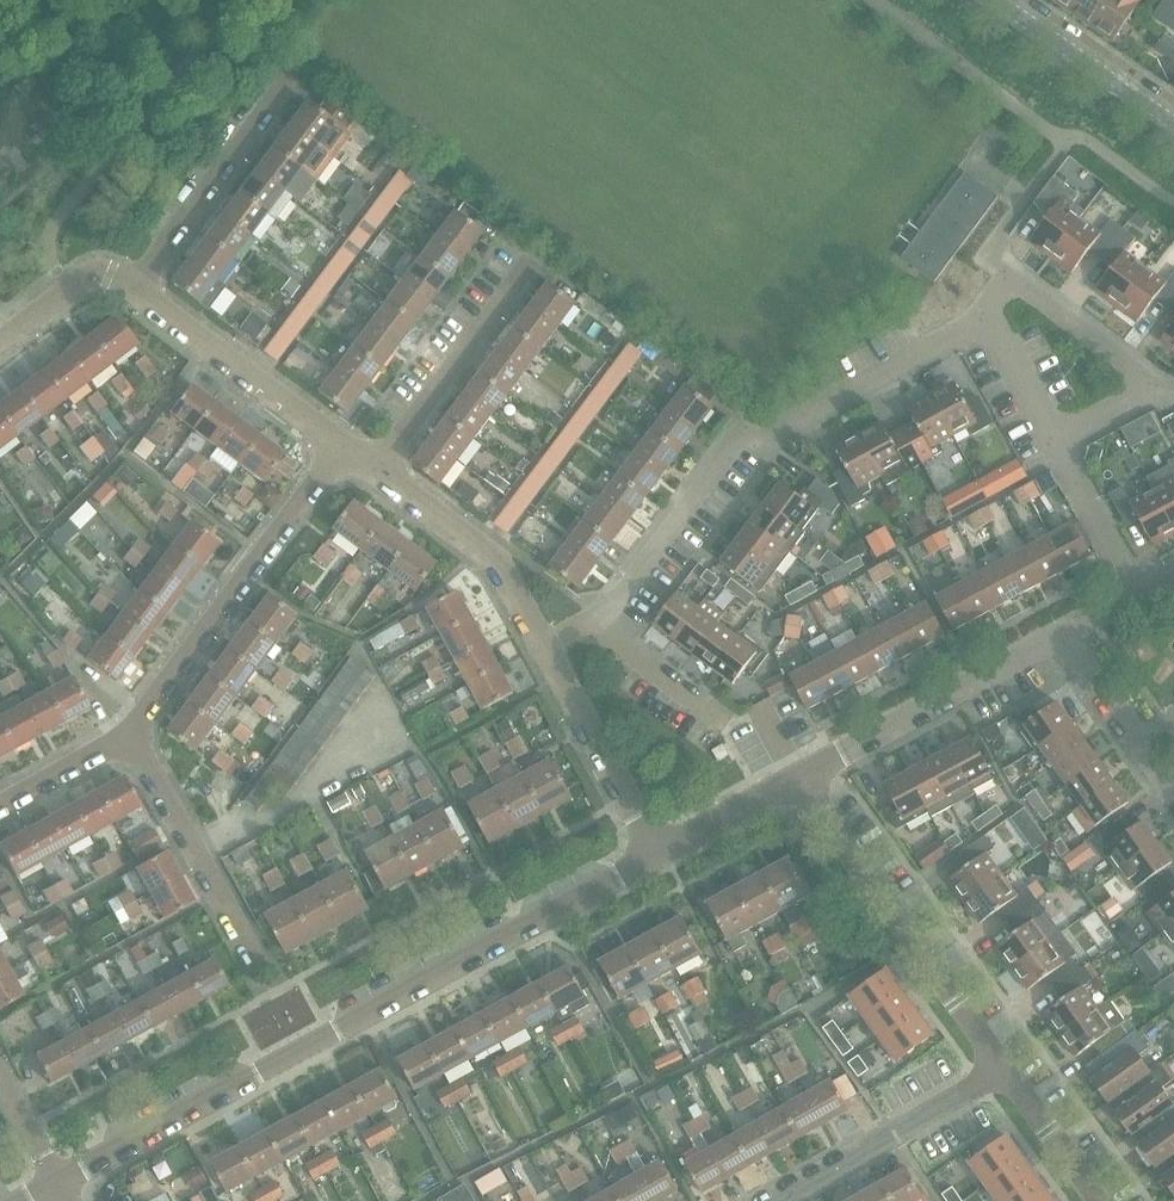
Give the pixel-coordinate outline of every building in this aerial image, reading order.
[(1070,12),(1078,0),(1053,0),(1070,12)] [(1091,27),(1110,0),(1078,0),(1070,12),(1091,27)] [(1091,27),(1113,42),(1141,0),(1110,0),(1091,27)] [(1152,16),(1173,31),(1173,0),(1163,0),(1152,16)] [(317,110),(305,101),(288,125),(331,157),(348,135),(343,131),(352,119),(325,99),(317,110)] [(288,125),(271,147),(298,167),(314,179),(331,157),(288,125)] [(271,147),(254,170),(281,190),(298,167),(271,147)] [(1051,212),(1029,241),(1050,257),(1079,218),(1084,212),(1072,203),(1078,195),(1064,184),(1069,177),(1059,169),(1053,176),(1035,200),(1051,212)] [(265,212),(275,219),(292,197),(281,190),(254,170),(238,192),(265,212)] [(403,192),(412,180),(398,170),(389,182),(403,192)] [(966,239),(998,197),(965,172),(933,215),(966,239)] [(353,182),(342,197),(357,208),(368,194),(353,182)] [(394,203),(403,192),(389,182),(381,193),(394,203)] [(248,235),(265,212),(238,192),(221,215),(248,235)] [(386,214),(394,203),(381,193),(372,204),(386,214)] [(347,202),(336,217),(350,227),(361,213),(347,202)] [(377,226),(386,214),(372,204),(364,216),(377,226)] [(1139,209),(1130,220),(1142,229),(1150,218),(1139,209)] [(462,255),(479,231),(452,211),(435,235),(462,255)] [(232,257),(248,235),(221,215),(204,237),(232,257)] [(901,258),(934,282),(966,239),(933,215),(901,258)] [(369,237),(377,226),(364,216),(356,227),(369,237)] [(1079,218),(1050,257),(1071,273),(1093,244),(1105,253),(1117,237),(1122,228),(1110,219),(1104,227),(1100,233),(1079,218)] [(361,248),(369,237),(356,227),(347,238),(361,248)] [(1116,261),(1094,290),(1115,306),(1145,267),(1124,252),(1129,246),(1135,237),(1123,228),(1117,237),(1105,253),(1116,261)] [(445,277),(462,255),(435,235),(418,257),(445,277)] [(215,279),(232,257),(204,237),(188,259),(215,279)] [(352,259),(361,248),(347,238),(339,249),(352,259)] [(344,270),(352,259),(339,249),(330,260),(344,270)] [(429,299),(445,277),(418,257),(402,279),(429,299)] [(208,310),(225,287),(225,286),(215,279),(188,259),(171,282),(208,310)] [(335,282),(344,270),(330,260),(322,272),(335,282)] [(1115,306),(1136,322),(1162,288),(1173,297),(1173,296),(1173,271),(1169,277),(1165,282),(1145,267),(1115,306)] [(327,293),(335,282),(322,272),(314,283),(327,293)] [(289,278),(280,290),(290,298),(300,286),(289,278)] [(346,278),(336,291),(342,296),(352,283),(346,278)] [(412,322),(429,299),(402,279),(385,302),(412,322)] [(319,304),(327,293),(314,283),(305,294),(319,304)] [(557,327),(575,303),(548,283),(530,307),(557,327)] [(310,315),(319,304),(305,294),(297,305),(310,315)] [(396,344),(412,322),(385,302),(369,324),(396,344)] [(302,326),(310,315),(297,305),(288,316),(302,326)] [(540,349),(557,327),(530,307),(513,329),(540,349)] [(251,312),(239,328),(255,340),(267,324),(251,312)] [(111,362),(136,343),(115,316),(91,335),(111,362)] [(293,338),(302,326),(288,316),(280,328),(293,338)] [(1159,340),(1173,351),(1173,321),(1159,340)] [(379,366),(396,344),(369,324),(352,346),(379,366)] [(285,348),(293,338),(280,328),(272,338),(285,348)] [(524,372),(540,349),(513,329),(497,352),(524,372)] [(636,330),(627,343),(629,344),(636,350),(646,337),(636,330)] [(87,380),(111,362),(91,335),(67,353),(87,380)] [(633,366),(642,354),(643,353),(654,361),(663,350),(646,337),(636,350),(629,344),(620,356),(633,366)] [(277,360),(285,348),(272,338),(263,350),(277,360)] [(363,388),(379,366),(352,346),(336,368),(363,388)] [(507,395),(524,372),(497,352),(480,374),(507,395)] [(63,398),(87,380),(67,353),(43,372),(63,398)] [(131,362),(147,380),(157,370),(142,353),(131,362)] [(625,378),(633,366),(620,356),(612,368),(625,378)] [(346,411),(363,388),(336,368),(319,391),(346,411)] [(617,389),(625,378),(612,368),(603,379),(617,389)] [(39,416),(63,398),(43,372),(19,390),(39,416)] [(110,381),(124,398),(135,390),(121,373),(110,381)] [(490,417),(507,395),(480,374),(463,397),(490,417)] [(608,400),(617,389),(603,379),(595,390),(608,400)] [(930,394),(953,435),(965,428),(972,435),(993,423),(979,398),(967,405),(954,382),(930,394)] [(170,412),(194,429),(214,402),(190,384),(170,412)] [(695,429),(713,406),(686,386),(669,409),(695,429)] [(39,416),(19,390),(0,404),(0,414),(16,434),(39,416)] [(86,399),(116,438),(125,433),(105,406),(107,405),(97,390),(86,399)] [(600,411),(608,400),(595,390),(586,401),(600,411)] [(901,427),(921,463),(942,451),(940,442),(953,435),(930,394),(907,407),(914,420),(901,427)] [(473,440),(490,417),(463,397),(446,420),(473,440)] [(150,410),(142,401),(130,411),(138,420),(150,410)] [(591,422),(600,411),(586,401),(578,412),(591,422)] [(237,419),(214,402),(194,429),(217,446),(237,419)] [(73,408),(62,417),(71,430),(82,421),(73,408)] [(679,452),(695,429),(669,409),(652,432),(679,452)] [(552,410),(545,420),(554,427),(561,417),(552,410)] [(583,434),(591,422),(578,412),(570,424),(583,434)] [(16,434),(0,414),(0,446),(16,434)] [(259,435),(237,419),(217,446),(239,463),(259,435)] [(457,462),(473,440),(446,420),(430,442),(457,462)] [(882,421),(858,434),(881,475),(887,485),(910,473),(908,470),(921,463),(907,438),(901,427),(889,434),(882,421)] [(157,449),(171,432),(159,423),(152,432),(149,430),(143,438),(147,441),(157,449)] [(575,445),(583,434),(570,424),(561,435),(575,445)] [(60,440),(50,427),(39,435),(49,448),(60,440)] [(104,431),(94,438),(104,451),(106,453),(107,452),(110,456),(118,450),(104,431)] [(662,474),(679,452),(652,432),(635,454),(662,474)] [(881,475),(858,434),(835,447),(848,470),(835,477),(851,506),(865,499),(863,495),(870,491),(868,482),(881,475)] [(282,453),(259,435),(239,463),(262,480),(282,453)] [(566,456),(575,445),(561,435),(553,446),(566,456)] [(93,436),(80,446),(91,461),(104,451),(94,438),(93,436)] [(440,485),(457,462),(430,442),(413,465),(440,485)] [(36,459),(26,445),(14,453),(25,467),(36,459)] [(558,467),(566,456),(553,446),(544,457),(558,467)] [(1088,446),(1084,460),(1099,464),(1102,450),(1088,446)] [(196,451),(187,463),(197,471),(207,459),(196,451)] [(645,496),(662,474),(635,454),(619,477),(645,496)] [(523,456),(514,468),(521,474),(530,462),(523,456)] [(549,478),(558,467),(544,457),(536,468),(549,478)] [(1027,475),(1017,458),(999,468),(1008,486),(1027,475)] [(1146,477),(1153,490),(1173,529),(1173,458),(1167,462),(1168,465),(1146,477)] [(217,467),(207,459),(197,471),(208,479),(217,467)] [(126,466),(116,477),(126,486),(135,475),(126,466)] [(541,490),(549,478),(536,468),(528,480),(541,490)] [(488,472),(482,480),(503,494),(509,485),(495,475),(494,477),(488,472)] [(628,519),(645,496),(619,477),(602,499),(628,519)] [(781,482),(765,503),(797,527),(802,530),(803,529),(820,506),(832,514),(839,504),(832,490),(816,478),(807,490),(804,487),(798,495),(781,482)] [(533,501),(541,490),(528,480),(519,491),(533,501)] [(1039,495),(1032,481),(1023,487),(1030,500),(1039,495)] [(464,482),(456,492),(470,502),(478,492),(464,482)] [(243,504),(251,493),(242,486),(233,497),(243,504)] [(1153,490),(1130,502),(1122,486),(1108,493),(1122,520),(1135,513),(1153,545),(1173,534),(1173,529),(1153,490)] [(1021,505),(1030,500),(1023,487),(1013,492),(1021,505)] [(958,490),(941,499),(951,517),(953,516),(966,508),(968,508),(958,490)] [(524,512),(533,501),(519,491),(511,502),(524,512)] [(611,541),(628,519),(602,499),(585,522),(611,541)] [(158,512),(169,521),(177,510),(166,502),(158,512)] [(356,502),(336,528),(363,549),(383,523),(356,502)] [(516,523),(524,512),(511,502),(503,513),(516,523)] [(765,503),(750,522),(790,552),(806,531),(803,529),(802,530),(797,527),(765,503)] [(50,506),(34,509),(36,523),(53,520),(50,506)] [(985,525),(994,519),(987,506),(977,511),(985,525)] [(975,530),(985,525),(977,511),(968,516),(975,530)] [(507,534),(516,523),(503,513),(494,524),(507,534)] [(930,529),(921,514),(908,521),(916,537),(930,529)] [(190,520),(173,544),(199,564),(217,540),(190,520)] [(595,563),(611,541),(585,522),(569,543),(595,563)] [(776,571),(790,552),(750,522),(736,541),(776,571)] [(410,543),(383,523),(363,549),(389,569),(410,543)] [(1067,568),(1090,556),(1073,523),(1049,536),(1067,568)] [(16,529),(14,538),(18,548),(30,541),(23,525),(16,529)] [(897,547),(885,527),(867,538),(878,558),(897,547)] [(940,549),(949,544),(942,531),(932,536),(940,549)] [(930,554),(940,549),(932,536),(923,541),(930,554)] [(1044,581),(1067,568),(1049,536),(1026,548),(1044,581)] [(138,538),(131,549),(143,557),(151,547),(138,538)] [(761,591),(776,571),(736,541),(720,562),(752,586),(761,591)] [(437,563),(410,543),(389,569),(416,590),(437,563)] [(578,586),(595,563),(569,543),(552,566),(578,586)] [(182,587),(199,564),(173,544),(155,567),(182,587)] [(326,565),(336,552),(324,544),(315,556),(326,565)] [(1021,593),(1044,581),(1026,548),(1003,560),(1021,593)] [(135,568),(143,557),(131,549),(123,559),(135,568)] [(859,555),(845,563),(850,572),(864,565),(859,555)] [(999,605),(1021,593),(1003,560),(981,573),(999,605)] [(894,574),(887,561),(877,566),(885,579),(894,574)] [(837,580),(850,572),(845,563),(832,570),(837,580)] [(364,573),(351,564),(340,578),(352,588),(364,573)] [(875,584),(885,579),(877,566),(868,571),(875,584)] [(165,610),(182,587),(155,567),(138,590),(165,610)] [(713,587),(719,579),(707,569),(700,578),(713,587)] [(33,572),(21,583),(32,595),(44,584),(33,572)] [(976,617),(999,605),(981,573),(959,585),(976,617)] [(724,587),(736,596),(743,587),(731,578),(724,587)] [(812,581),(798,588),(804,598),(817,591),(812,581)] [(105,582),(97,592),(109,603),(118,592),(105,582)] [(390,592),(378,584),(368,598),(379,606),(390,592)] [(839,604),(849,599),(841,585),(832,590),(839,604)] [(953,630),(976,617),(959,585),(935,597),(953,630)] [(748,605),(755,597),(743,587),(736,596),(748,605)] [(301,588),(294,598),(303,605),(310,595),(301,588)] [(790,605),(804,598),(798,588),(785,596),(790,605)] [(148,633),(165,610),(138,590),(121,613),(148,633)] [(830,609),(839,604),(832,590),(823,596),(830,609)] [(101,612),(109,603),(97,592),(89,603),(101,612)] [(429,607),(443,634),(472,618),(458,592),(429,607)] [(677,592),(653,624),(674,640),(698,608),(677,592)] [(276,641),(297,613),(270,593),(250,621),(276,641)] [(927,602),(903,615),(921,647),(945,634),(927,602)] [(717,623),(698,608),(674,640),(693,655),(717,623)] [(131,655),(148,633),(121,613),(104,635),(131,655)] [(373,640),(378,649),(406,633),(407,635),(420,627),(413,614),(400,622),(401,624),(373,640)] [(799,638),(802,617),(787,615),(784,636),(799,638)] [(898,660),(921,647),(903,615),(881,627),(898,660)] [(485,643),(472,618),(443,634),(456,659),(485,643)] [(256,668),(276,641),(250,621),(230,648),(256,668)] [(735,636),(717,623),(693,655),(713,669),(740,632),(739,631),(735,636)] [(876,672),(898,660),(881,627),(858,639),(876,672)] [(61,640),(73,650),(82,638),(70,628),(61,640)] [(768,654),(740,632),(713,669),(733,684),(746,667),(754,673),(768,654)] [(114,678),(131,655),(104,635),(87,658),(114,678)] [(853,684),(876,672),(858,639),(835,652),(853,684)] [(301,640),(291,653),(304,664),(314,652),(315,651),(301,640)] [(499,668),(485,643),(456,659),(470,683),(499,668)] [(236,695),(256,668),(230,648),(209,675),(236,695)] [(58,649),(45,656),(53,669),(65,662),(58,649)] [(831,696),(853,684),(835,652),(813,664),(831,696)] [(422,662),(428,673),(441,666),(435,655),(422,662)] [(368,686),(379,673),(353,657),(344,669),(368,686)] [(807,709),(831,696),(813,664),(790,676),(807,709)] [(447,678),(441,666),(428,673),(434,685),(447,678)] [(271,681),(285,691),(295,678),(281,668),(271,681)] [(513,694),(499,668),(470,683),(484,709),(513,694)] [(359,699),(368,686),(344,669),(335,681),(359,699)] [(25,683),(18,671),(7,677),(14,690),(25,683)] [(217,722),(236,695),(209,675),(190,702),(217,722)] [(772,695),(788,686),(781,675),(765,684),(772,695)] [(47,691),(63,720),(89,705),(73,676),(47,691)] [(14,690),(7,677),(0,681),(0,692),(3,696),(14,690)] [(426,679),(400,693),(405,702),(431,688),(426,679)] [(350,711),(359,699),(335,681),(326,693),(350,711)] [(47,691),(22,705),(38,734),(63,720),(47,691)] [(341,723),(350,711),(326,693),(317,705),(341,723)] [(13,748),(38,734),(22,705),(17,694),(0,704),(0,724),(13,748)] [(260,696),(252,708),(265,718),(274,705),(260,696)] [(1034,749),(1071,722),(1056,701),(1038,714),(1032,706),(1013,720),(1034,749)] [(196,749),(217,722),(190,702),(169,729),(196,749)] [(332,735),(341,723),(317,705),(308,717),(332,735)] [(450,713),(457,726),(471,717),(463,705),(450,713)] [(323,747),(332,735),(308,717),(299,729),(323,747)] [(230,733),(246,745),(256,731),(239,719),(230,733)] [(507,719),(498,723),(506,740),(515,735),(507,719)] [(1053,765),(1085,742),(1071,722),(1034,749),(1035,750),(1039,747),(1053,765)] [(996,723),(982,731),(989,743),(1003,735),(996,723)] [(13,748),(0,724),(0,755),(13,748)] [(314,759),(323,747),(299,729),(290,741),(314,759)] [(506,740),(503,741),(515,760),(529,751),(519,733),(515,735),(506,740)] [(949,749),(973,794),(975,793),(973,790),(994,778),(991,772),(972,737),(949,749)] [(305,771),(314,759),(290,741),(281,753),(305,771)] [(1067,785),(1099,762),(1085,742),(1053,765),(1067,785)] [(728,755),(724,747),(722,745),(712,750),(718,761),(724,757),(728,755)] [(240,763),(221,749),(211,763),(231,776),(240,763)] [(492,749),(477,757),(488,774),(502,766),(492,749)] [(973,794),(949,749),(928,760),(952,805),(973,794)] [(296,783),(305,771),(281,753),(272,765),(296,783)] [(544,813),(572,798),(551,760),(523,775),(544,813)] [(928,760),(907,772),(925,807),(927,806),(929,812),(932,816),(952,805),(928,760)] [(1081,805),(1113,782),(1099,762),(1067,785),(1081,805)] [(450,772),(460,789),(475,781),(465,763),(450,772)] [(1010,783),(1019,777),(1012,763),(1002,768),(1010,783)] [(263,777),(276,787),(287,795),(296,783),(272,765),(263,777)] [(897,829),(929,812),(927,806),(925,807),(907,772),(884,784),(894,803),(885,808),(897,829)] [(517,827),(544,813),(523,775),(496,789),(517,827)] [(99,790),(115,819),(141,804),(125,776),(99,790)] [(426,776),(414,782),(424,800),(436,793),(426,776)] [(245,801),(258,811),(276,787),(263,777),(245,801)] [(1113,782),(1081,805),(1072,811),(1087,832),(1128,802),(1113,782)] [(361,784),(352,789),(358,801),(367,796),(361,784)] [(489,842),(517,827),(496,789),(468,804),(489,842)] [(74,804),(90,833),(115,819),(99,790),(74,804)] [(401,790),(389,797),(398,814),(411,807),(401,790)] [(1034,808),(1043,802),(1034,790),(1026,796),(1034,808)] [(346,793),(327,803),(333,813),(351,803),(346,793)] [(1043,802),(1034,808),(1043,821),(1052,814),(1043,802)] [(49,818),(65,847),(90,833),(74,804),(49,818)] [(362,812),(372,829),(385,822),(376,804),(362,812)] [(984,814),(990,822),(1002,814),(996,805),(984,814)] [(437,860),(464,845),(444,810),(418,824),(437,860)] [(990,822),(984,814),(972,822),(978,831),(990,822)] [(25,832),(41,861),(65,847),(49,818),(25,832)] [(1117,870),(1156,842),(1142,821),(1130,829),(1122,818),(1099,835),(1107,846),(1102,849),(1117,870)] [(412,874),(437,860),(418,824),(392,838),(412,874)] [(1040,827),(1025,838),(1033,849),(1048,839),(1043,832),(1040,827)] [(155,829),(142,836),(149,849),(162,842),(155,829)] [(25,832),(0,846),(0,847),(16,875),(41,861),(25,832)] [(956,833),(944,842),(950,851),(962,842),(956,833)] [(964,901),(1001,874),(987,853),(994,848),(984,835),(961,852),(970,863),(948,879),(964,901)] [(142,836),(129,843),(136,857),(149,849),(142,836)] [(327,863),(341,854),(331,837),(317,845),(327,863)] [(373,894),(412,874),(392,838),(366,852),(381,879),(369,886),(373,894)] [(1060,857),(1069,851),(1060,838),(1051,844),(1060,857)] [(950,851),(944,842),(941,839),(917,856),(926,868),(950,851)] [(1084,842),(1072,850),(1082,863),(1093,855),(1084,842)] [(1144,898),(1167,881),(1160,871),(1171,862),(1156,842),(1117,870),(1132,891),(1137,887),(1144,898)] [(244,847),(230,855),(238,869),(252,861),(244,847)] [(137,867),(151,892),(181,876),(167,850),(137,867)] [(115,851),(103,858),(111,872),(123,865),(115,851)] [(314,869),(304,852),(290,860),(299,877),(314,869)] [(761,873),(781,910),(782,910),(791,926),(789,927),(797,940),(799,939),(812,932),(804,918),(802,919),(794,904),(809,895),(808,893),(810,891),(810,889),(807,882),(805,881),(802,882),(789,857),(761,873)] [(103,858),(92,864),(99,878),(111,872),(103,858)] [(262,875),(272,891),(286,883),(276,867),(262,875)] [(341,923),(370,908),(349,870),(321,886),(341,923)] [(734,887),(755,925),(781,910),(761,873),(734,887)] [(1009,919),(1037,900),(1046,893),(1036,880),(1027,886),(1016,895),(1001,874),(964,901),(979,923),(1001,907),(1009,919)] [(5,876),(0,879),(0,890),(9,885),(5,876)] [(164,917),(195,901),(181,876),(151,892),(164,917)] [(66,878),(54,884),(62,898),(74,892),(66,878)] [(1071,878),(1064,883),(1069,891),(1077,885),(1071,878)] [(1173,924),(1173,891),(1167,881),(1144,898),(1152,909),(1147,912),(1162,933),(1173,924)] [(42,891),(50,905),(62,898),(54,884),(42,891)] [(315,937),(341,923),(321,886),(294,900),(315,937)] [(755,925),(734,887),(707,902),(734,952),(747,944),(741,933),(755,925)] [(6,908),(20,900),(13,889),(0,896),(0,898),(6,908)] [(108,901),(114,912),(136,901),(130,889),(108,901)] [(1112,895),(1100,904),(1109,916),(1121,908),(1112,895)] [(6,908),(12,920),(26,912),(20,900),(6,908)] [(287,953),(315,937),(294,900),(266,916),(287,953)] [(1011,968),(1061,932),(1037,900),(1009,919),(1017,930),(996,946),(1011,968)] [(142,912),(136,901),(114,912),(120,924),(142,912)] [(60,912),(45,921),(52,934),(68,926),(60,912)] [(654,931),(674,968),(702,953),(682,916),(654,931)] [(1162,933),(1173,950),(1173,924),(1162,933)] [(628,945),(648,983),(674,968),(654,931),(628,945)] [(812,932),(799,939),(804,947),(817,940),(813,931),(812,932)] [(779,932),(762,941),(770,955),(787,946),(779,932)] [(1076,962),(1072,958),(1078,954),(1061,932),(1011,968),(1027,990),(1049,974),(1057,985),(1090,962),(1090,963),(1092,961),(1088,955),(1076,962)] [(1135,934),(1122,943),(1129,954),(1143,944),(1135,934)] [(189,950),(182,937),(171,943),(178,956),(189,950)] [(27,946),(33,957),(46,950),(40,938),(27,946)] [(648,983),(628,945),(600,960),(621,998),(648,983)] [(841,948),(839,966),(856,968),(858,949),(841,948)] [(33,957),(39,969),(53,962),(46,950),(33,957)] [(156,951),(146,956),(153,969),(163,964),(156,951)] [(9,971),(0,954),(0,976),(9,971)] [(137,962),(143,975),(153,969),(146,956),(137,962)] [(203,999),(229,984),(215,958),(188,972),(203,999)] [(1152,961),(1140,969),(1150,982),(1161,974),(1152,961)] [(1093,979),(1092,977),(1098,974),(1090,963),(1090,962),(1057,985),(1065,997),(1043,1012),(1059,1034),(1097,1007),(1082,987),(1093,979)] [(0,976),(0,1009),(23,996),(15,982),(28,975),(22,964),(10,971),(9,971),(0,976)] [(561,1020),(591,1005),(569,966),(540,982),(556,1011),(561,1020)] [(888,970),(851,997),(866,1018),(904,992),(888,970)] [(89,971),(78,977),(93,1003),(103,997),(96,984),(89,971)] [(177,1013),(203,999),(188,972),(163,986),(177,1013)] [(698,976),(682,985),(690,1000),(693,998),(697,1006),(709,1000),(704,991),(706,990),(698,976)] [(106,978),(96,984),(103,997),(113,991),(106,978)] [(777,1005),(782,1013),(799,1005),(790,989),(785,979),(771,987),(767,1001),(777,1005)] [(1162,980),(1153,987),(1162,1000),(1172,993),(1162,980)] [(512,998),(528,1027),(556,1011),(540,982),(512,998)] [(152,1027),(177,1013),(163,986),(137,1000),(152,1027)] [(654,1000),(663,1014),(679,1004),(671,990),(654,1000)] [(904,992),(866,1018),(881,1040),(919,1013),(904,992)] [(484,1013),(500,1042),(528,1027),(512,998),(484,1013)] [(1096,1041),(1105,1052),(1128,1036),(1136,1030),(1128,1018),(1124,1020),(1109,999),(1097,1007),(1059,1034),(1075,1056),(1096,1041)] [(126,1041),(152,1027),(137,1000),(112,1015),(126,1041)] [(644,1005),(627,1014),(634,1028),(651,1019),(644,1005)] [(56,1006),(45,1012),(52,1023),(62,1018),(56,1006)] [(42,1029),(52,1023),(45,1012),(35,1018),(42,1029)] [(456,1029),(472,1058),(500,1042),(484,1013),(456,1029)] [(919,1013),(881,1040),(896,1061),(934,1034),(919,1013)] [(100,1055),(126,1041),(112,1015),(86,1029),(100,1055)] [(563,1023),(572,1039),(574,1043),(587,1036),(577,1015),(563,1023)] [(702,1020),(689,1027),(704,1056),(718,1049),(702,1020)] [(834,1021),(825,1027),(835,1041),(844,1034),(834,1021)] [(572,1039),(563,1023),(549,1030),(558,1046),(572,1039)] [(75,1069),(100,1055),(86,1029),(61,1042),(75,1069)] [(428,1044),(444,1073),(472,1058),(456,1029),(428,1044)] [(1108,1102),(1115,1097),(1114,1096),(1150,1071),(1149,1069),(1138,1055),(1149,1048),(1136,1030),(1128,1036),(1105,1052),(1090,1063),(1098,1074),(1091,1079),(1108,1102)] [(844,1034),(835,1041),(845,1056),(854,1049),(844,1034)] [(49,1083),(75,1069),(61,1042),(35,1057),(49,1083)] [(444,1073),(428,1044),(400,1060),(416,1089),(444,1073)] [(506,1053),(516,1070),(528,1062),(519,1046),(506,1053)] [(656,1073),(688,1057),(683,1047),(651,1062),(656,1073)] [(798,1078),(791,1062),(783,1048),(772,1055),(788,1084),(798,1078)] [(516,1070),(506,1053),(493,1061),(503,1077),(516,1070)] [(859,1055),(850,1062),(859,1076),(869,1069),(859,1055)] [(791,1062),(798,1078),(809,1072),(800,1057),(791,1062)] [(1121,1107),(1114,1112),(1131,1135),(1138,1130),(1137,1129),(1173,1103),(1172,1102),(1162,1087),(1172,1080),(1159,1062),(1149,1069),(1150,1071),(1114,1096),(1115,1097),(1121,1107)] [(395,1100),(399,1098),(383,1069),(353,1085),(370,1114),(383,1107),(384,1110),(388,1112),(395,1108),(397,1103),(395,1100)] [(451,1084),(459,1100),(472,1094),(464,1077),(451,1084)] [(618,1080),(601,1089),(608,1101),(624,1093),(618,1080)] [(807,1095),(824,1123),(849,1109),(833,1081),(807,1095)] [(459,1100),(451,1084),(437,1091),(446,1107),(459,1100)] [(325,1101),(341,1130),(370,1114),(353,1085),(325,1101)] [(741,1092),(749,1105),(759,1100),(752,1086),(741,1092)] [(669,1088),(659,1093),(664,1103),(674,1098),(669,1088)] [(749,1105),(741,1092),(731,1098),(738,1111),(749,1105)] [(783,1109),(799,1137),(824,1123),(807,1095),(783,1109)] [(1172,1102),(1173,1103),(1137,1129),(1138,1130),(1145,1139),(1138,1144),(1154,1167),(1161,1162),(1160,1161),(1173,1151),(1173,1100),(1172,1102)] [(297,1116),(313,1145),(341,1130),(325,1101),(297,1116)] [(632,1103),(615,1112),(623,1125),(639,1116),(632,1103)] [(759,1123),(775,1151),(799,1137),(783,1109),(759,1123)] [(694,1118),(701,1133),(711,1128),(702,1113),(694,1118)] [(269,1132),(285,1161),(313,1145),(297,1116),(269,1132)] [(375,1125),(384,1141),(398,1134),(389,1117),(375,1125)] [(685,1123),(683,1124),(691,1139),(700,1134),(701,1133),(694,1118),(685,1123)] [(735,1136),(751,1165),(775,1151),(759,1123),(735,1136)] [(375,1125),(362,1132),(371,1149),(375,1156),(387,1150),(382,1142),(384,1141),(375,1125)] [(241,1147),(257,1176),(285,1161),(269,1132),(241,1147)] [(700,1134),(691,1139),(700,1156),(710,1151),(700,1134)] [(711,1150),(727,1178),(751,1165),(735,1136),(711,1150)] [(1006,1136),(970,1161),(986,1184),(1023,1158),(1006,1136)] [(630,1139),(620,1145),(628,1158),(638,1152),(630,1139)] [(503,1140),(492,1146),(496,1155),(508,1149),(503,1140)] [(628,1158),(620,1145),(610,1151),(618,1164),(628,1158)] [(257,1176),(241,1147),(212,1163),(228,1192),(257,1176)] [(332,1149),(319,1156),(329,1171),(341,1165),(332,1149)] [(727,1178),(711,1150),(710,1151),(700,1156),(686,1164),(702,1192),(727,1178)] [(1160,1161),(1161,1162),(1168,1172),(1161,1177),(1173,1195),(1173,1151),(1160,1161)] [(329,1171),(319,1156),(306,1163),(314,1179),(329,1171)] [(986,1184),(998,1200),(1008,1200),(1038,1180),(1023,1158),(986,1184)] [(651,1200),(657,1200),(678,1189),(662,1160),(636,1175),(651,1200)] [(579,1186),(571,1171),(566,1163),(556,1169),(569,1192),(579,1186)] [(571,1171),(579,1186),(590,1180),(581,1165),(571,1171)] [(198,1166),(183,1175),(191,1189),(206,1181),(198,1166)] [(892,1200),(914,1200),(923,1196),(906,1167),(881,1182),(892,1200)] [(500,1168),(488,1175),(495,1188),(508,1181),(500,1168)] [(619,1200),(651,1200),(636,1175),(612,1188),(619,1200)] [(271,1200),(276,1200),(285,1196),(276,1179),(263,1186),(271,1200)] [(1008,1200),(1052,1200),(1053,1200),(1038,1180),(1008,1200)] [(860,1200),(892,1200),(881,1182),(857,1196),(860,1200)] [(438,1200),(439,1200),(475,1200),(465,1184),(438,1200)] [(528,1185),(517,1190),(522,1199),(523,1199),(524,1200),(537,1200),(528,1185)] [(199,1193),(200,1195),(204,1200),(219,1200),(220,1200),(212,1186),(199,1193)] [(263,1186),(250,1193),(254,1200),(271,1200),(263,1186)] [(943,1194),(948,1200),(962,1200),(952,1187),(943,1194)] [(612,1188),(590,1200),(619,1200),(612,1188)] [(166,1193),(151,1200),(171,1200),(166,1193)]
